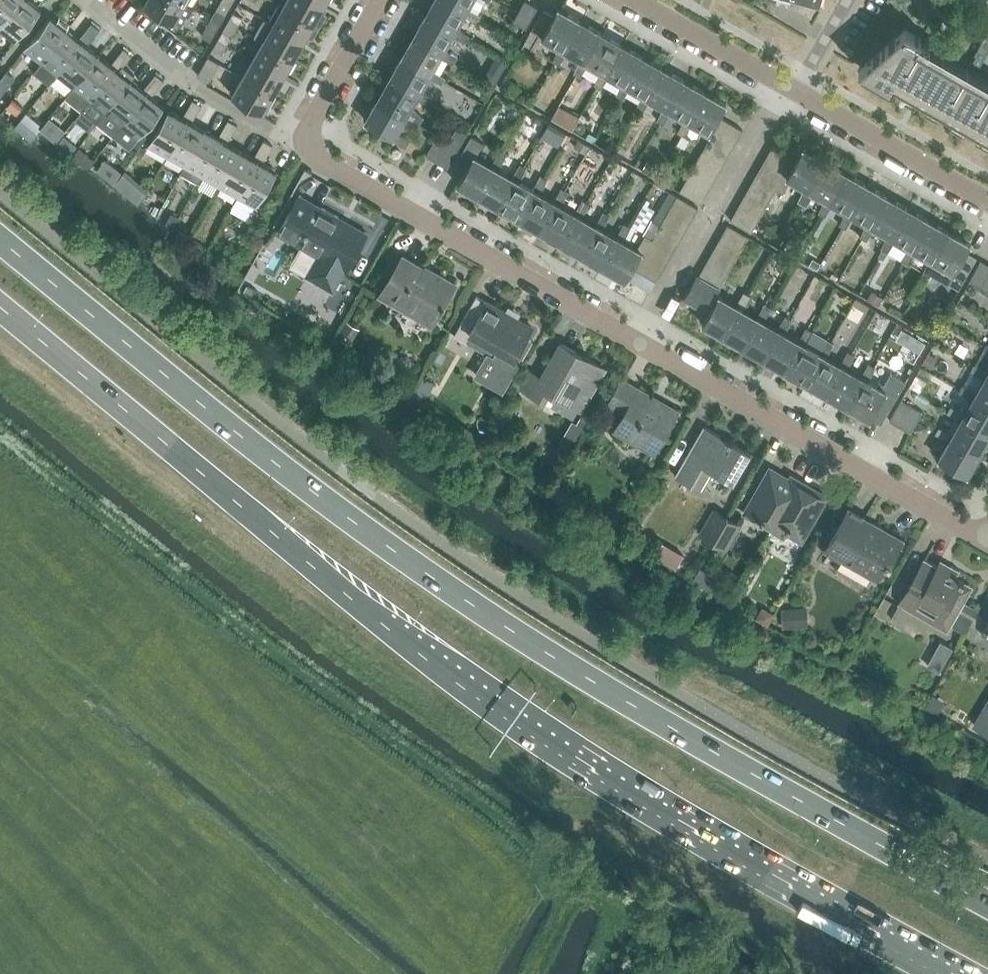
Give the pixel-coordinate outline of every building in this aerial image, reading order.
[(0,27),(0,29),(16,41),(41,9),(29,0),(21,0),(0,27)] [(21,0),(0,0),(0,27),(21,0)] [(179,0),(147,0),(144,5),(175,22),(186,4),(179,0)] [(320,27),(326,15),(321,12),(325,6),(314,0),(287,0),(283,6),(320,27)] [(425,16),(454,32),(452,36),(466,43),(469,36),(456,28),(463,15),(466,11),(446,0),(435,0),(425,16)] [(466,11),(463,15),(478,22),(481,15),(468,7),(472,0),(446,0),(466,11)] [(538,7),(526,0),(524,0),(513,20),(527,28),(538,7)] [(231,6),(222,1),(217,9),(226,15),(231,6)] [(320,27),(283,6),(273,24),(304,42),(308,36),(313,39),(320,27)] [(546,39),(560,47),(563,49),(579,20),(558,8),(554,16),(542,37),(539,35),(531,48),(538,53),(546,39)] [(531,30),(539,35),(542,37),(554,16),(543,10),(531,30)] [(228,22),(237,27),(243,18),(233,13),(228,22)] [(425,16),(413,37),(442,53),(440,57),(454,63),(458,57),(444,49),(452,36),(454,32),(425,16)] [(25,49),(42,62),(67,30),(50,17),(25,49)] [(202,36),(211,41),(221,23),(212,18),(202,36)] [(563,49),(560,47),(553,61),(559,65),(567,51),(580,59),(584,61),(600,32),(579,20),(563,49)] [(237,27),(228,22),(223,31),(232,36),(237,27)] [(92,24),(85,32),(93,38),(100,30),(92,24)] [(273,24),(263,42),(294,59),(304,42),(273,24)] [(906,27),(864,64),(895,81),(987,134),(987,86),(916,45),(919,40),(921,36),(906,27)] [(83,43),(79,40),(67,30),(42,62),(58,75),(83,43)] [(85,32),(79,40),(83,43),(87,46),(93,38),(85,32)] [(580,59),(573,73),(580,77),(588,63),(601,70),(605,73),(621,44),(600,32),(584,61),(580,59)] [(413,37),(402,58),(430,74),(428,77),(442,84),(446,78),(432,70),(440,57),(442,53),(413,37)] [(218,40),(213,49),(222,54),(227,45),(218,40)] [(263,42),(253,59),(284,77),(294,59),(263,42)] [(58,75),(74,87),(99,55),(87,46),(83,43),(58,75)] [(609,75),(622,82),(626,85),(642,56),(621,44),(605,73),(601,70),(594,84),(601,88),(609,75)] [(124,49),(117,57),(125,63),(132,55),(124,49)] [(115,68),(111,65),(99,55),(74,87),(90,100),(115,68)] [(630,87),(643,94),(647,96),(663,68),(642,56),(626,85),(622,82),(615,96),(622,100),(630,87)] [(117,57),(111,65),(115,68),(119,71),(125,63),(117,57)] [(208,57),(198,76),(209,82),(219,64),(208,57)] [(402,58),(390,78),(418,95),(416,98),(430,105),(434,99),(420,91),(428,77),(430,74),(402,58)] [(253,59),(243,77),(274,95),(284,77),(253,59)] [(115,68),(90,100),(82,110),(98,122),(106,113),(131,81),(119,71),(115,68)] [(667,108),(684,80),(663,68),(647,96),(643,94),(636,108),(643,112),(650,99),(664,106),(667,108)] [(0,80),(1,80),(8,87),(15,79),(7,72),(0,80)] [(156,74),(149,82),(157,89),(164,81),(156,74)] [(274,95),(243,77),(232,95),(264,113),(274,95)] [(390,78),(378,99),(406,115),(404,119),(418,126),(422,119),(408,112),(416,98),(418,95),(390,78)] [(667,108),(664,106),(657,120),(664,124),(671,111),(685,118),(688,120),(705,92),(684,80),(667,108)] [(147,94),(143,90),(131,81),(106,113),(122,126),(147,94)] [(149,82),(143,90),(147,94),(151,97),(157,89),(149,82)] [(688,120),(685,118),(678,132),(684,136),(692,122),(710,132),(713,127),(719,116),(726,104),(705,92),(688,120)] [(147,94),(122,126),(138,139),(164,107),(151,97),(147,94)] [(406,115),(378,99),(366,121),(394,137),(392,140),(406,148),(410,140),(396,133),(404,119),(406,115)] [(193,100),(188,109),(197,114),(202,105),(193,100)] [(557,108),(551,118),(572,130),(578,120),(557,108)] [(188,109),(183,118),(187,121),(192,123),(197,114),(188,109)] [(148,146),(167,156),(187,121),(183,118),(169,110),(148,146)] [(736,141),(742,130),(719,116),(713,127),(736,141)] [(167,156),(185,166),(205,131),(192,123),(187,121),(167,156)] [(228,121),(223,129),(232,135),(237,126),(228,121)] [(566,132),(549,123),(541,136),(558,146),(566,132)] [(730,151),(736,141),(713,127),(710,132),(712,134),(709,139),(730,151)] [(223,129),(218,138),(223,141),(227,143),(232,135),(223,129)] [(223,141),(218,138),(205,131),(185,166),(203,177),(223,141)] [(426,156),(437,162),(448,141),(438,135),(426,156)] [(724,161),(730,151),(709,139),(703,149),(724,161)] [(203,177),(220,187),(241,151),(227,143),(223,141),(203,177)] [(264,141),(259,150),(268,155),(273,146),(264,141)] [(448,141),(437,162),(447,168),(459,147),(448,141)] [(766,158),(789,171),(795,160),(772,147),(766,158)] [(808,189),(824,160),(802,148),(795,160),(789,171),(783,181),(781,180),(776,188),(783,193),(791,179),(804,187),(808,189)] [(462,176),(474,155),(464,149),(452,170),(462,176)] [(718,172),(724,161),(703,149),(698,160),(718,172)] [(268,155),(259,150),(254,159),(258,161),(263,164),(268,155)] [(258,161),(254,159),(241,151),(220,187),(238,197),(258,161)] [(458,184),(479,196),(495,168),(499,170),(505,155),(499,152),(491,165),(474,155),(462,176),(458,184)] [(783,181),(789,171),(766,158),(760,168),(781,180),(783,181)] [(712,182),(718,172),(698,160),(692,170),(712,182)] [(812,191),(825,199),(828,200),(845,172),(824,160),(808,189),(804,187),(798,201),(804,205),(812,191)] [(258,161),(238,197),(232,207),(249,216),(252,210),(254,211),(257,207),(277,172),(263,164),(258,161)] [(495,168),(479,196),(500,208),(516,179),(520,181),(526,167),(520,164),(512,177),(499,170),(495,168)] [(776,188),(781,180),(760,168),(754,178),(775,190),(776,188)] [(706,193),(712,182),(692,170),(686,181),(706,193)] [(833,203),(846,210),(849,212),(865,184),(845,172),(828,200),(825,199),(818,213),(825,217),(833,203)] [(537,191),(540,193),(547,179),(541,175),(533,189),(520,181),(516,179),(500,208),(521,220),(537,191)] [(769,201),(775,190),(754,178),(748,189),(769,201)] [(701,203),(706,193),(686,181),(680,191),(701,203)] [(854,215),(867,222),(870,224),(886,196),(865,184),(849,212),(846,210),(839,225),(846,228),(854,215)] [(558,203),(561,205),(568,191),(562,187),(554,201),(540,193),(537,191),(521,220),(542,232),(558,203)] [(763,211),(769,201),(748,189),(742,199),(763,211)] [(368,234),(301,195),(279,233),(319,257),(307,277),(333,292),(345,271),(346,272),(368,234)] [(692,218),(698,208),(677,196),(671,206),(692,218)] [(874,227),(888,234),(891,236),(907,208),(886,196),(870,224),(867,222),(860,237),(867,240),(874,227)] [(579,215),(582,217),(589,203),(582,199),(575,213),(561,205),(558,203),(542,232),(563,244),(579,215)] [(737,209),(757,221),(763,211),(742,199),(737,209)] [(686,229),(692,218),(671,206),(665,217),(686,229)] [(895,239),(908,246),(912,248),(928,220),(907,208),(891,236),(888,234),(881,249),(887,252),(895,239)] [(247,220),(252,223),(253,224),(259,213),(254,211),(252,210),(249,216),(247,220)] [(730,220),(751,232),(757,221),(736,210),(730,220)] [(600,227),(603,229),(610,215),(603,211),(595,225),(582,217),(579,215),(563,244),(583,255),(600,227)] [(680,239),(686,229),(665,217),(659,227),(680,239)] [(916,251),(929,258),(933,260),(949,232),(928,220),(912,248),(908,246),(902,260),(908,264),(916,251)] [(583,255),(604,267),(620,239),(624,241),(630,227),(624,223),(616,237),(603,229),(600,227),(583,255)] [(742,247),(749,237),(728,225),(722,235),(742,247)] [(674,249),(680,239),(659,227),(653,238),(674,249)] [(933,260),(929,258),(923,272),(929,276),(937,263),(954,272),(966,252),(970,244),(949,232),(933,260)] [(620,239),(604,267),(626,280),(632,268),(639,257),(645,246),(647,248),(652,239),(645,235),(637,249),(624,241),(620,239)] [(737,258),(742,247),(722,235),(716,246),(737,258)] [(668,260),(674,249),(653,238),(652,239),(647,248),(668,260)] [(668,260),(647,248),(645,246),(639,257),(662,270),(668,260)] [(731,268),(737,258),(716,246),(710,256),(731,268)] [(977,258),(966,252),(954,272),(965,278),(977,258)] [(427,267),(426,269),(404,256),(381,297),(432,326),(456,284),(427,267)] [(725,278),(731,268),(710,256),(704,266),(725,278)] [(656,281),(662,270),(639,257),(632,268),(656,281)] [(987,272),(987,264),(981,260),(969,281),(980,287),(987,272)] [(719,288),(725,278),(704,266),(698,276),(719,288)] [(980,287),(987,292),(987,272),(980,287)] [(744,292),(736,305),(716,294),(719,288),(698,276),(697,276),(684,298),(709,312),(702,324),(724,336),(740,308),(743,309),(750,295),(744,292)] [(468,314),(456,335),(469,343),(486,353),(500,361),(486,385),(502,394),(533,341),(528,338),(533,328),(488,302),(478,296),(468,314)] [(761,319),(764,321),(771,307),(764,303),(757,317),(743,309),(740,308),(724,336),(745,348),(761,319)] [(782,331),(785,333),(792,319),(785,315),(778,329),(764,321),(761,319),(745,348),(765,360),(782,331)] [(802,343),(806,345),(812,331),(806,327),(798,341),(785,333),(782,331),(765,360),(786,372),(802,343)] [(827,357),(833,343),(827,339),(819,353),(806,345),(802,343),(786,372),(807,383),(823,355),(827,357)] [(550,393),(582,411),(606,370),(561,344),(542,378),(531,372),(522,388),(545,402),(550,393)] [(807,383),(828,395),(844,367),(847,369),(854,355),(848,351),(840,365),(827,357),(823,355),(807,383)] [(828,395),(849,407),(865,379),(868,381),(875,367),(869,363),(861,377),(847,369),(844,367),(828,395)] [(977,392),(975,396),(987,403),(987,376),(987,375),(987,372),(987,371),(974,364),(971,371),(984,379),(977,392)] [(865,379),(849,407),(870,419),(874,412),(886,391),(889,393),(897,379),(889,375),(882,388),(868,381),(865,379)] [(616,431),(654,453),(678,411),(624,380),(609,405),(626,414),(616,431)] [(965,413),(963,416),(987,431),(987,403),(975,396),(977,392),(963,385),(959,392),(972,399),(965,413)] [(885,418),(897,397),(889,393),(886,391),(874,412),(885,418)] [(900,427),(912,406),(901,400),(889,420),(900,427)] [(911,433),(922,412),(912,406),(900,427),(911,433)] [(953,434),(951,437),(979,453),(987,438),(987,431),(963,416),(965,413),(951,406),(947,413),(961,420),(953,434)] [(675,476),(700,490),(711,471),(734,484),(752,453),(704,426),(675,476)] [(951,437),(953,434),(939,427),(935,433),(949,441),(939,459),(967,475),(979,453),(951,437)] [(759,519),(772,526),(798,480),(790,475),(788,478),(770,468),(744,513),(758,521),(759,519)] [(798,480),(772,526),(784,533),(786,530),(803,540),(827,496),(798,480)] [(848,509),(824,550),(842,560),(844,557),(878,577),(886,563),(890,565),(904,540),(848,509)] [(900,603),(947,629),(972,585),(956,576),(960,570),(942,560),(937,568),(924,560),(900,603)]
